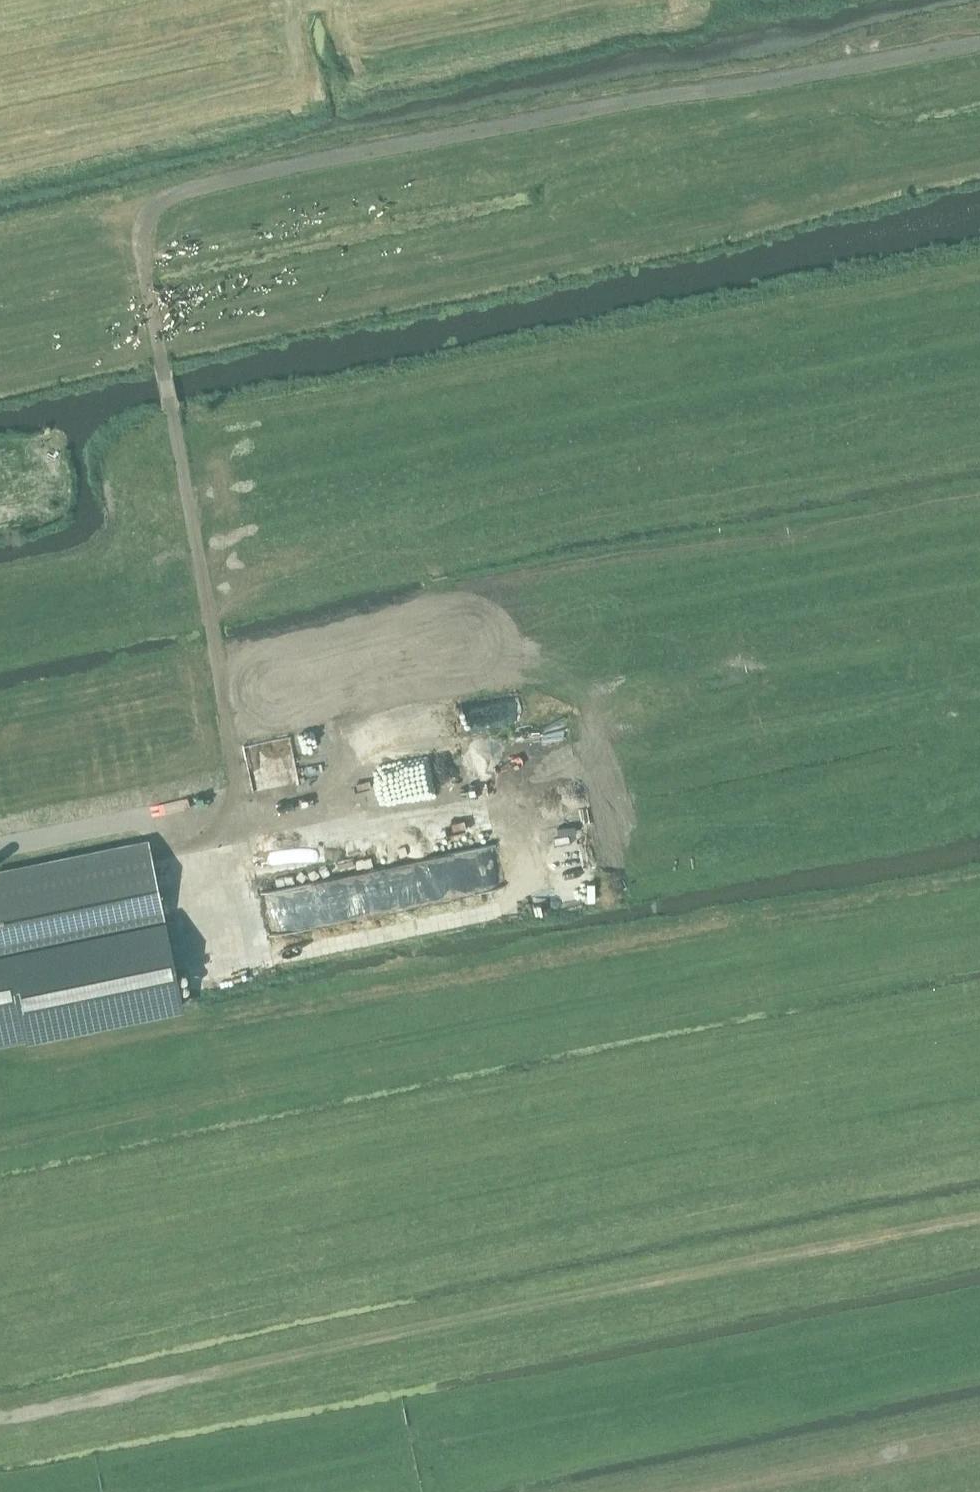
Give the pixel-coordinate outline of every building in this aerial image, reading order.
[(0,873),(0,991),(17,987),(27,1034),(182,1003),(149,842),(0,873)] [(346,917),(300,926),(306,956),(356,946),(354,940),(369,937),(367,926),(349,930),(346,917)] [(27,1034),(17,987),(0,991),(0,1040),(27,1034)]
